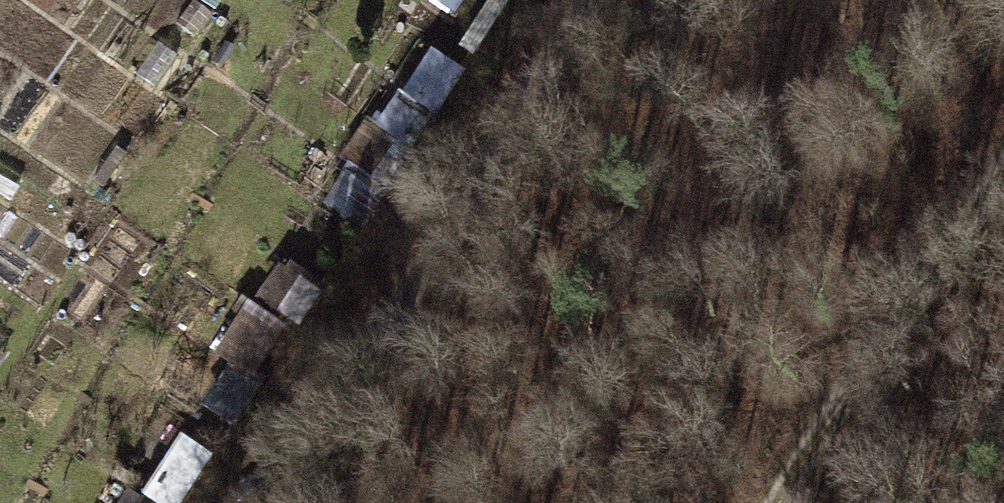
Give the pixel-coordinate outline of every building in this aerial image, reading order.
[(472,20),(478,0),(441,0),(438,11),(472,20)] [(429,52),(373,152),(411,174),(468,74),(429,52)] [(288,263),(262,301),(305,331),(331,293),(288,263)] [(255,306),(202,409),(243,430),(296,328),(255,306)] [(209,454),(178,440),(150,502),(187,502),(209,454)]
